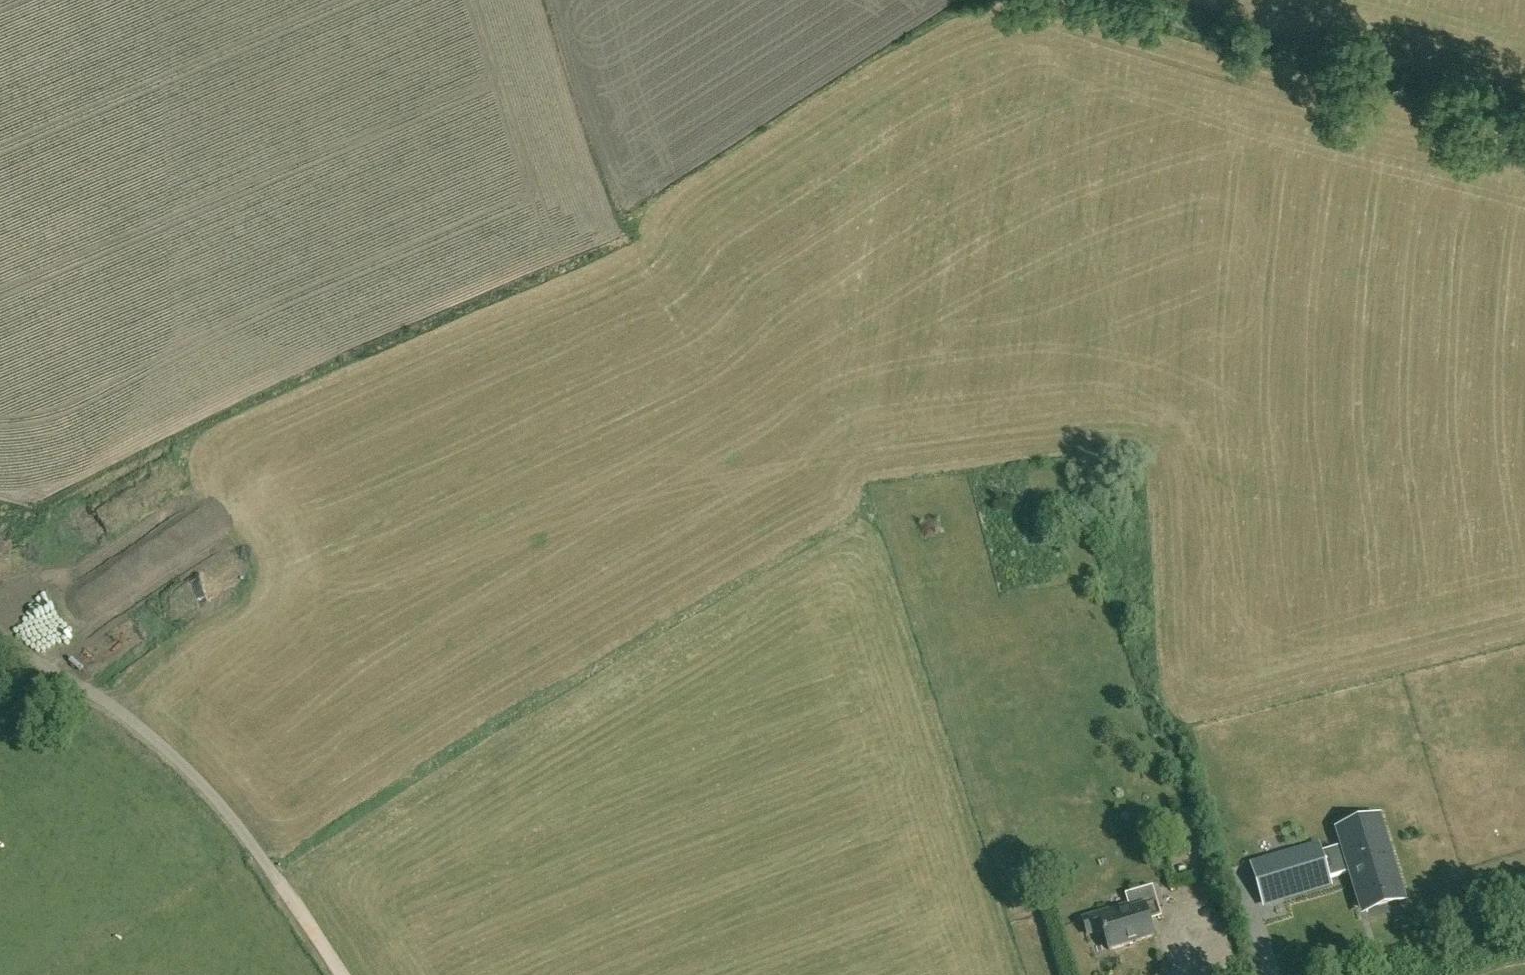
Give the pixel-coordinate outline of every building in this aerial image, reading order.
[(1350,878),(1359,906),(1405,892),(1381,815),(1335,830),(1341,848),(1350,878)] [(1250,863),(1264,908),(1333,887),(1332,883),(1350,878),(1341,848),(1323,853),(1320,842),(1250,863)] [(1116,916),(1114,910),(1083,920),(1088,935),(1103,931),(1109,951),(1154,937),(1146,912),(1158,908),(1152,888),(1126,896),(1131,911),(1116,916)] [(1244,919),(1241,909),(1231,912),(1234,922),(1244,919)]
